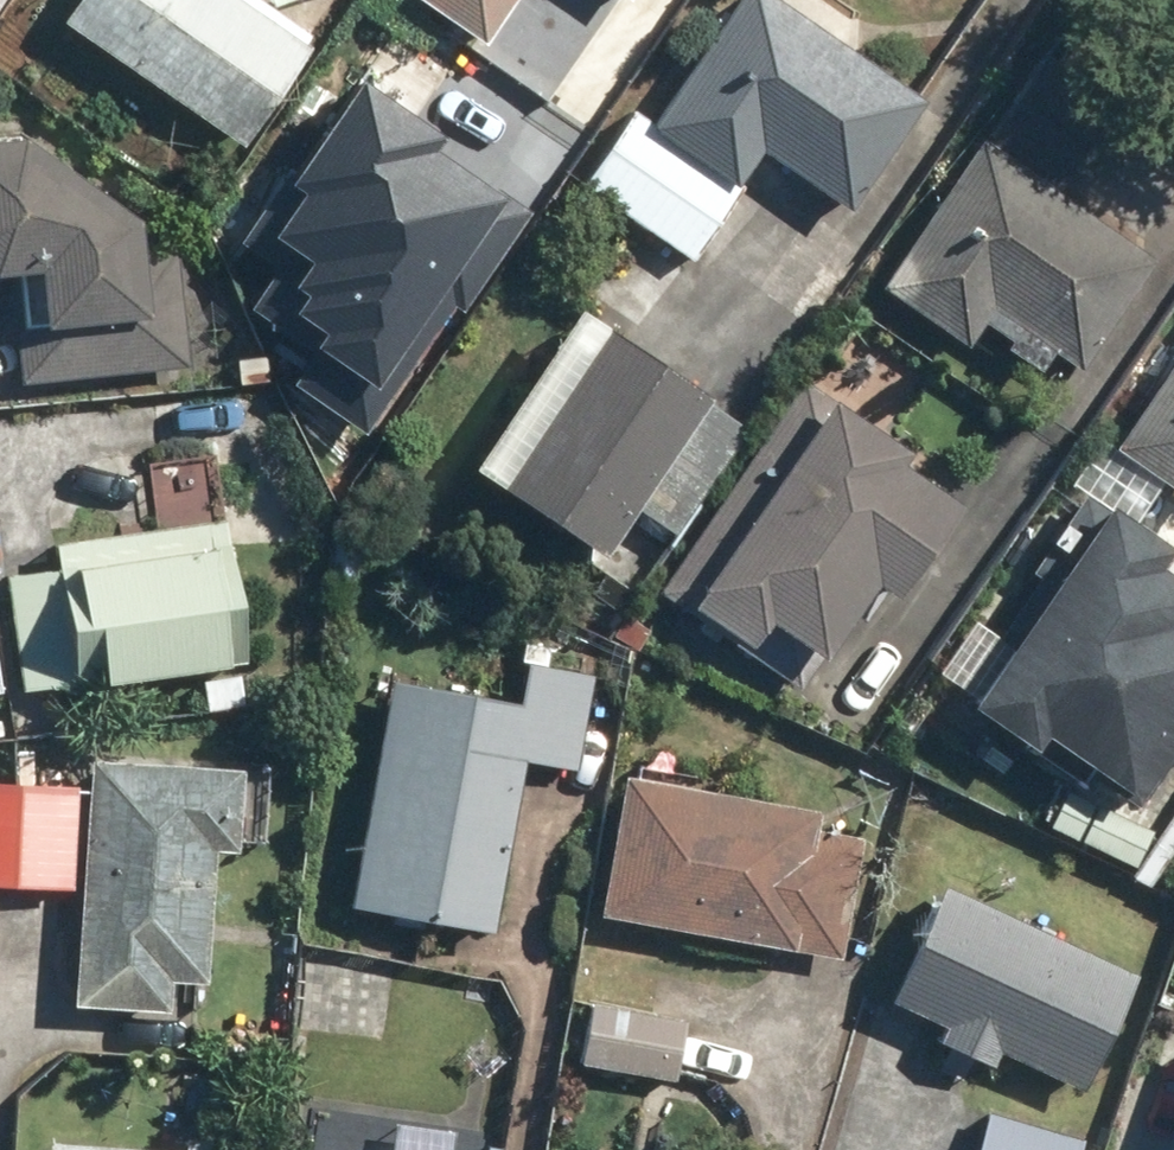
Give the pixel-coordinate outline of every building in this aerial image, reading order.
[(61,19),(240,146),(311,47),(246,0),(75,0),(61,19)] [(482,42),(511,0),(421,0),(482,42)] [(579,182),(692,259),(743,184),(739,181),(762,148),(849,207),(924,99),(779,0),(733,0),(649,123),(629,109),(579,182)] [(1037,63),(987,136),(1060,185),(1110,112),(1037,63)] [(303,386),(361,427),(451,300),(466,311),(535,214),(439,146),(443,139),(368,86),(297,187),(311,197),(284,236),(298,246),(255,307),(324,356),(303,386)] [(23,379),(188,364),(178,250),(138,254),(135,216),(22,137),(0,139),(0,272),(13,271),(23,379)] [(979,141),(879,288),(965,346),(982,321),(1009,339),(1004,346),(1037,369),(1051,349),(1079,368),(1153,258),(979,141)] [(586,320),(480,478),(585,548),(618,498),(660,526),(733,418),(586,320)] [(1123,442),(1173,479),(1173,365),(1123,442)] [(804,380),(658,590),(743,649),(763,620),(818,658),(870,582),(889,595),(954,501),(895,461),(904,448),(804,380)] [(983,695),(1049,741),(1059,727),(1149,790),(1173,756),(1173,558),(1171,556),(1173,552),(1173,530),(1120,492),(1111,504),(1091,490),(1034,570),(1047,579),(1005,638),(1017,647),(983,695)] [(9,575),(23,689),(243,661),(225,518),(54,539),(58,569),(9,575)] [(385,678),(349,904),(494,927),(521,756),(580,765),(594,673),(525,662),(519,699),(385,678)] [(88,756),(75,1005),(168,1010),(170,978),(209,980),(216,849),(236,850),(240,764),(88,756)] [(621,773),(595,915),(838,957),(860,837),(814,829),(818,808),(621,773)] [(72,887),(78,784),(0,780),(0,883),(72,887)] [(940,884),(887,998),(942,1024),(935,1039),(991,1065),(998,1050),(1080,1088),(1134,974),(940,884)] [(591,1000),(580,1062),(673,1078),(683,1016),(591,1000)] [(971,1149),(1077,1149),(1081,1136),(985,1106),(971,1149)] [(221,1140),(185,1138),(184,1149),(220,1149),(221,1140)]
